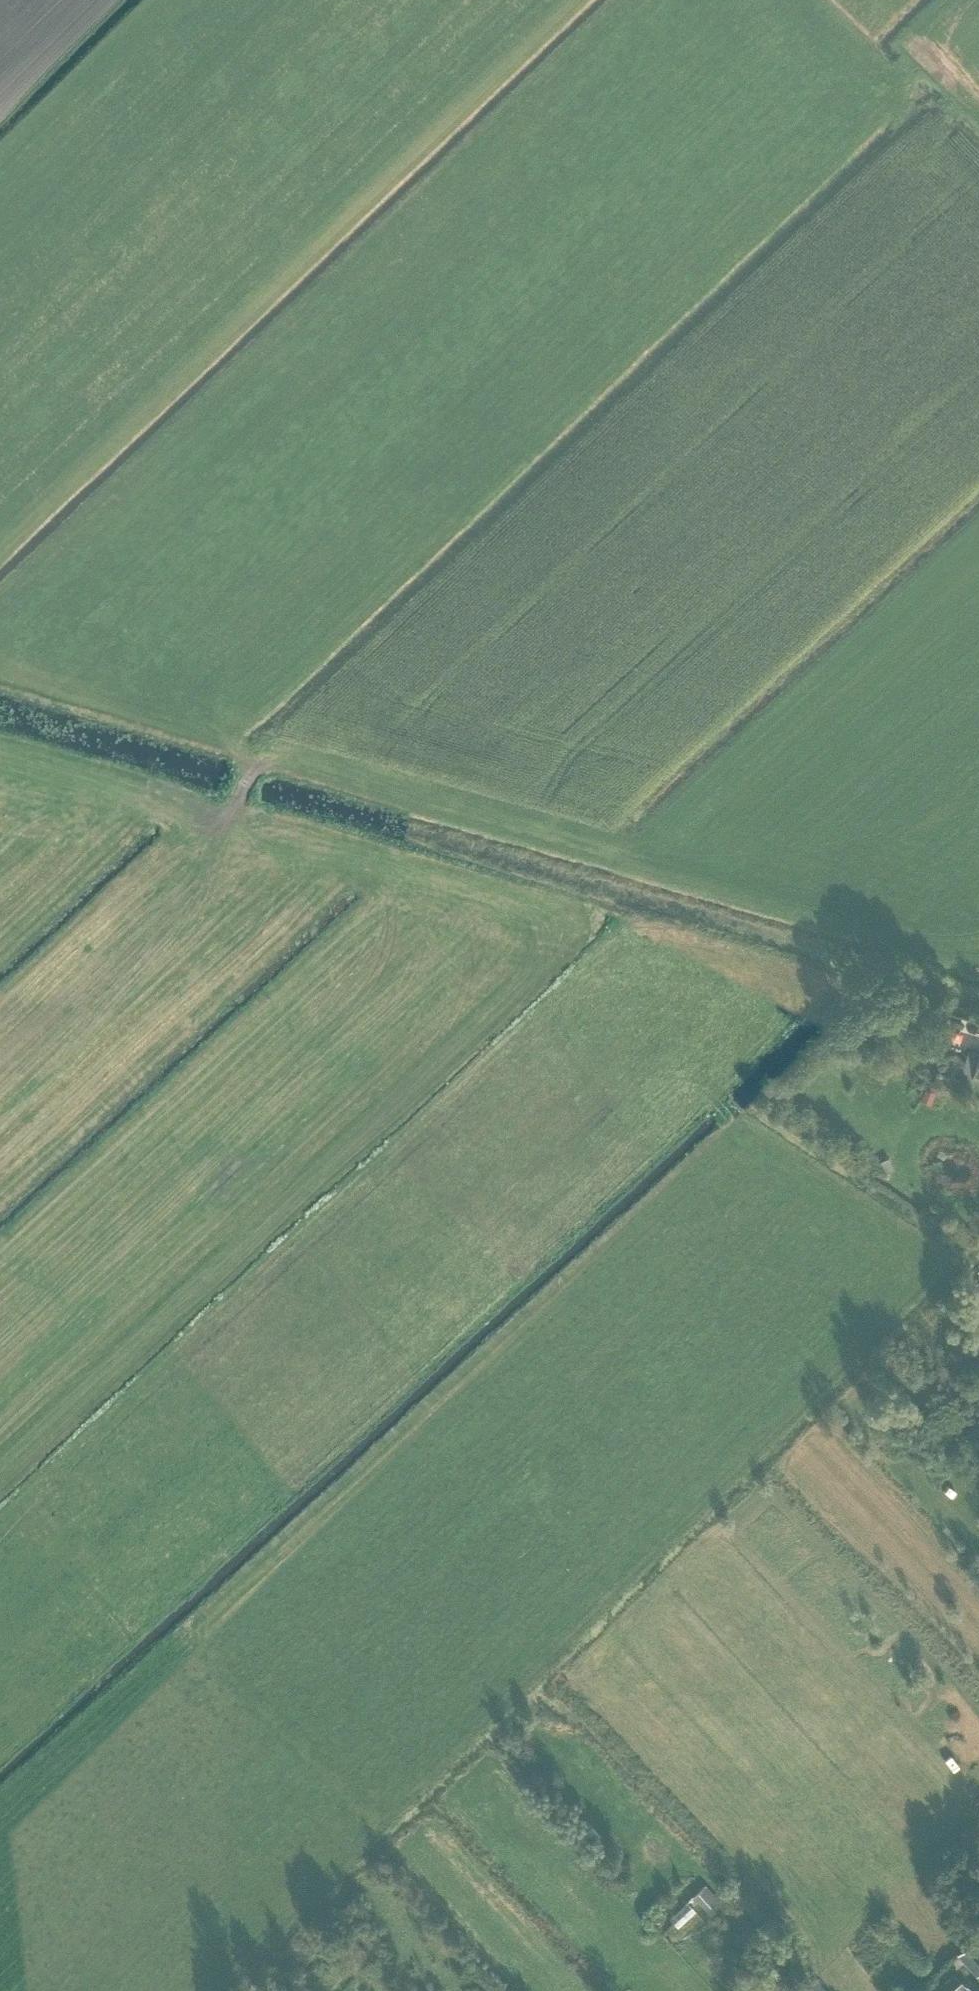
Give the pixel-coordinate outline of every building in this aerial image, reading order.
[(978,1048),(978,1051),(967,1048),(960,1070),(972,1074),(971,1077),(978,1079),(978,1048)] [(710,1914),(723,1903),(706,1883),(693,1895),(710,1914)] [(978,1974),(978,1950),(971,1942),(958,1954),(977,1976),(978,1974)] [(971,1987),(969,1988),(955,1974),(940,1987),(943,1990),(974,1990),(971,1987)]
